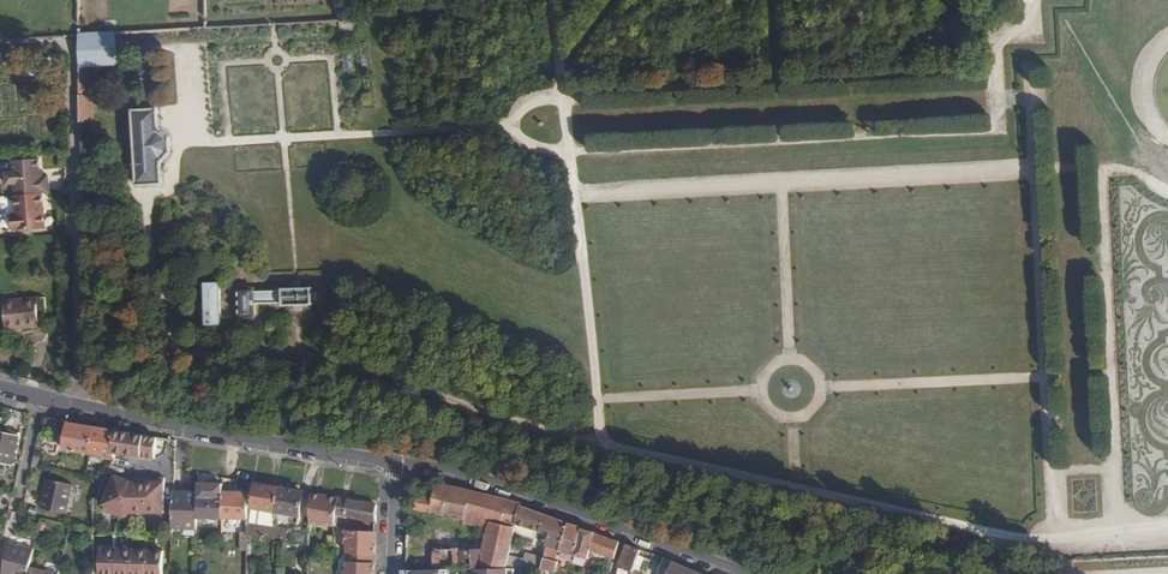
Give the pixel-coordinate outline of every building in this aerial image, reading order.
[(74,66),(88,65),(111,64),(110,33),(74,35),(74,66)] [(367,42),(355,43),(360,87),(370,86),(367,42)] [(356,88),(352,44),(342,45),(347,106),(357,105),(356,88)] [(88,65),(74,66),(74,121),(89,121),(88,65)] [(27,84),(18,84),(18,101),(27,101),(27,84)] [(159,127),(158,108),(132,110),(137,184),(162,183),(161,163),(171,152),(171,144),(170,137),(159,127)] [(42,193),(50,192),(48,176),(41,176),(39,158),(12,161),(13,172),(6,173),(7,185),(14,184),(15,195),(42,193)] [(45,227),(42,193),(14,196),(16,213),(11,214),(13,230),(45,227)] [(205,301),(205,325),(239,325),(239,323),(239,317),(255,317),(255,302),(282,302),(282,304),(313,304),(313,288),(283,288),(283,291),(254,292),(254,290),(238,290),(238,286),(221,286),(221,284),(205,283),(205,301)] [(6,328),(48,325),(45,296),(3,300),(6,328)] [(195,325),(205,325),(205,301),(195,301),(195,325)] [(53,428),(55,419),(46,417),(43,426),(53,428)] [(115,458),(117,453),(112,452),(114,429),(67,421),(62,449),(115,458)] [(155,459),(156,437),(114,429),(112,452),(117,453),(155,459)] [(18,436),(0,432),(0,463),(12,465),(18,436)] [(119,511),(131,482),(115,474),(102,503),(104,504),(102,508),(118,516),(119,511)] [(222,492),(232,492),(232,479),(223,477),(223,484),(222,492)] [(134,513),(145,513),(146,478),(136,478),(136,482),(131,482),(119,511),(118,516),(120,517),(133,517),(134,513)] [(165,478),(146,478),(145,513),(165,514),(165,478)] [(65,514),(72,485),(46,479),(40,508),(65,514)] [(506,567),(520,505),(519,504),(436,482),(435,487),(433,497),(424,495),(418,494),(415,509),(463,521),(462,523),(487,530),(483,548),(482,548),(482,568),(504,567),(506,567)] [(197,518),(222,518),(222,492),(223,484),(197,483),(197,493),(197,518)] [(298,523),(304,492),(255,483),(252,508),(277,513),(276,520),(298,523)] [(433,497),(435,487),(427,485),(424,495),(433,497)] [(197,529),(197,518),(197,493),(173,491),(172,528),(197,529)] [(247,535),(247,523),(248,493),(232,492),(222,492),(222,518),(241,519),(241,532),(239,533),(239,561),(247,561),(247,549),(247,535)] [(336,517),(339,498),(310,493),(310,520),(335,524),(336,517)] [(347,516),(375,521),(376,504),(339,498),(336,517),(347,518),(347,516)] [(528,573),(538,573),(545,546),(559,550),(567,522),(520,505),(506,567),(505,568),(514,570),(519,572),(528,573)] [(572,554),(580,527),(568,522),(567,522),(559,550),(564,551),(572,554)] [(247,523),(247,535),(284,541),(285,533),(290,534),(291,530),(247,523)] [(613,558),(619,541),(580,527),(572,554),(585,557),(587,558),(590,550),(613,558)] [(375,555),(375,540),(372,540),(373,531),(347,530),(346,544),(349,544),(348,553),(375,555)] [(29,568),(34,550),(9,544),(2,573),(28,573),(29,568)] [(632,572),(639,549),(626,544),(618,567),(632,572)] [(458,549),(458,568),(482,568),(482,548),(458,549)] [(116,550),(115,550),(100,549),(100,573),(116,573),(116,550)] [(132,549),(116,549),(115,550),(116,550),(116,573),(131,573),(132,549)] [(132,549),(131,573),(147,573),(148,550),(132,549)] [(436,550),(436,569),(447,569),(458,568),(458,549),(436,550)] [(147,573),(163,573),(163,551),(148,550),(147,573)] [(375,555),(348,553),(348,570),(346,571),(346,573),(374,573),(375,555)] [(660,564),(651,560),(646,570),(655,573),(656,573),(660,564)] [(698,571),(672,561),(667,573),(697,573),(698,571)]
